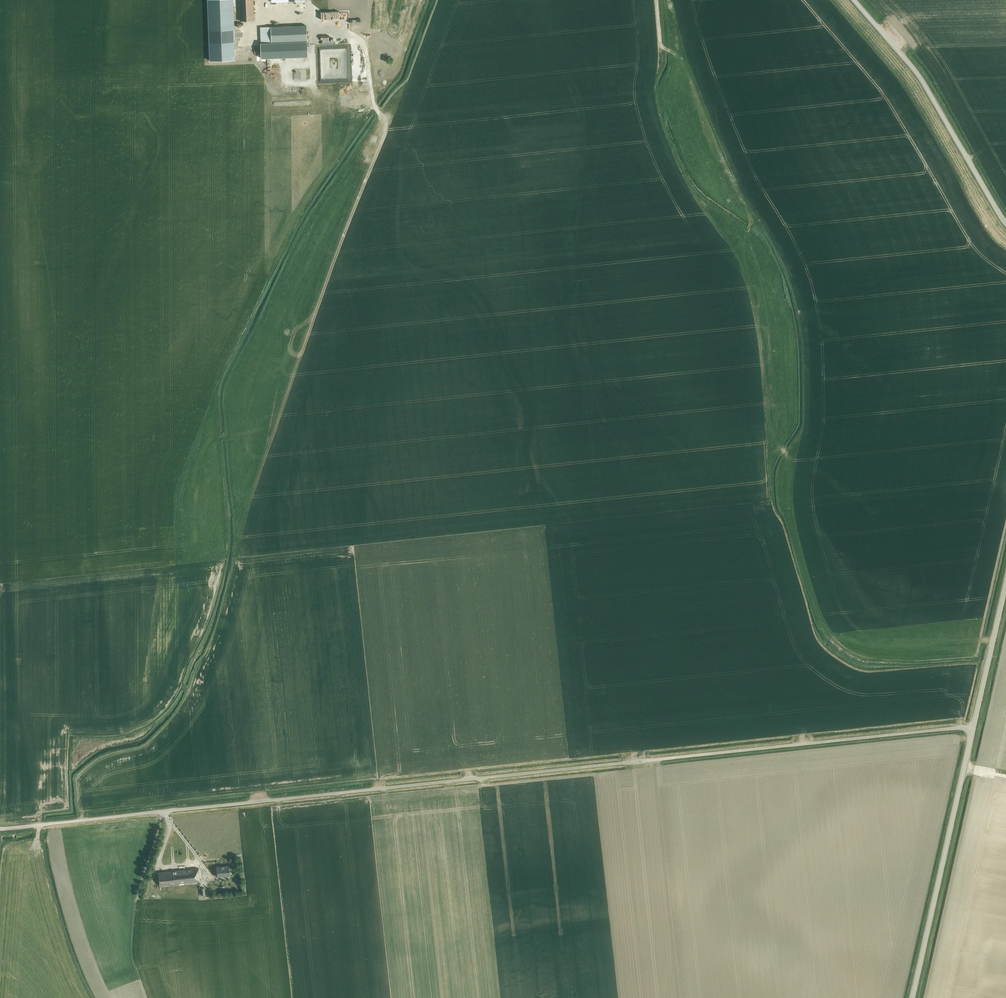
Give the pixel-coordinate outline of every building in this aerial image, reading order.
[(208,1),(210,61),(236,60),(236,59),(233,0),(227,0),(208,1)] [(240,21),(254,21),(254,0),(239,0),(240,21)] [(342,28),(351,28),(351,10),(340,10),(340,20),(339,20),(339,25),(342,25),(342,28)] [(307,42),(306,26),(271,27),(272,43),(307,42)] [(307,42),(272,43),(261,44),(262,58),(308,56),(307,42)] [(228,876),(228,877),(230,877),(229,866),(216,867),(217,877),(228,876)] [(158,873),(159,886),(200,882),(199,869),(158,873)]
